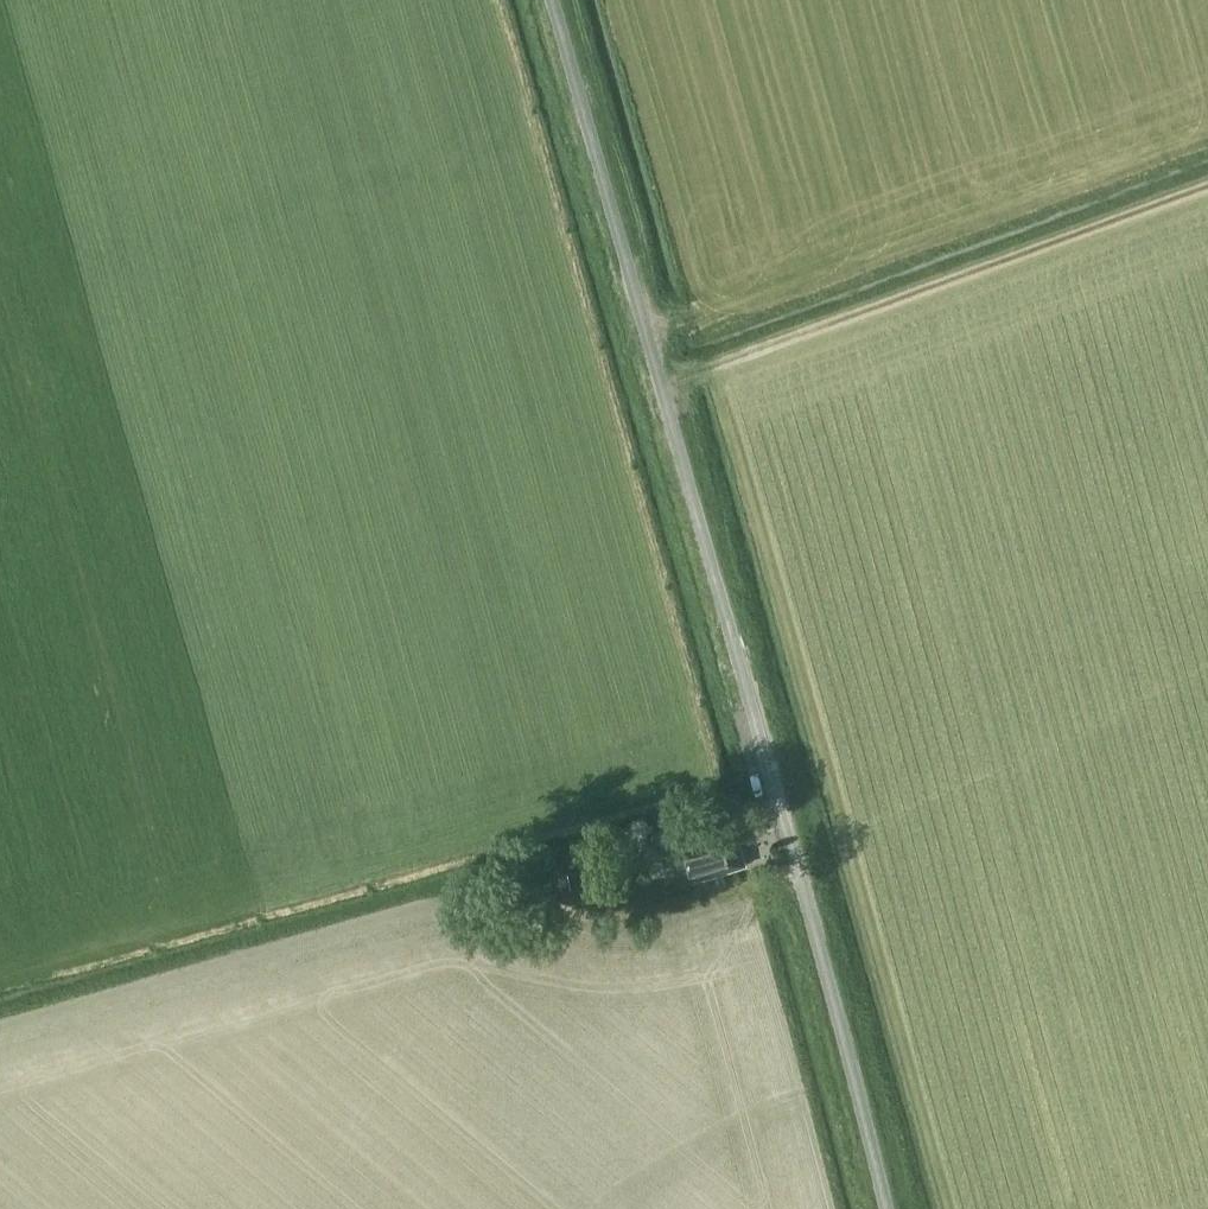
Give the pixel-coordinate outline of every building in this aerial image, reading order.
[(716,829),(712,816),(654,832),(658,847),(682,840),(686,854),(672,858),(679,883),(745,865),(734,824),(716,829)]
